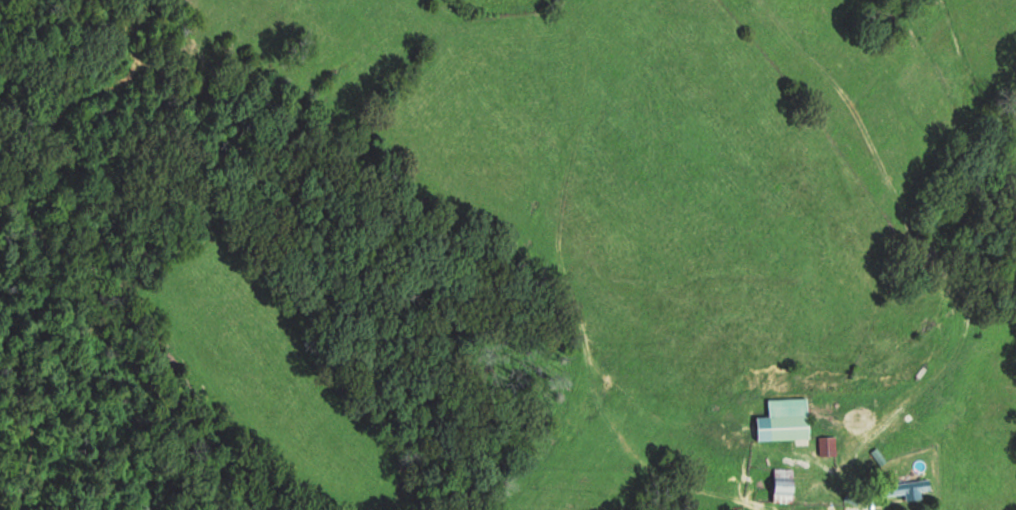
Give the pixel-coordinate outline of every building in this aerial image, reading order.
[(807,439),(807,398),(767,399),(767,439),(807,439)] [(818,436),(818,455),(835,455),(835,436),(818,436)] [(791,468),(771,468),(771,502),(791,502),(791,468)] [(904,499),(921,498),(920,490),(928,489),(927,479),(878,483),(880,496),(904,493),(904,499)]
